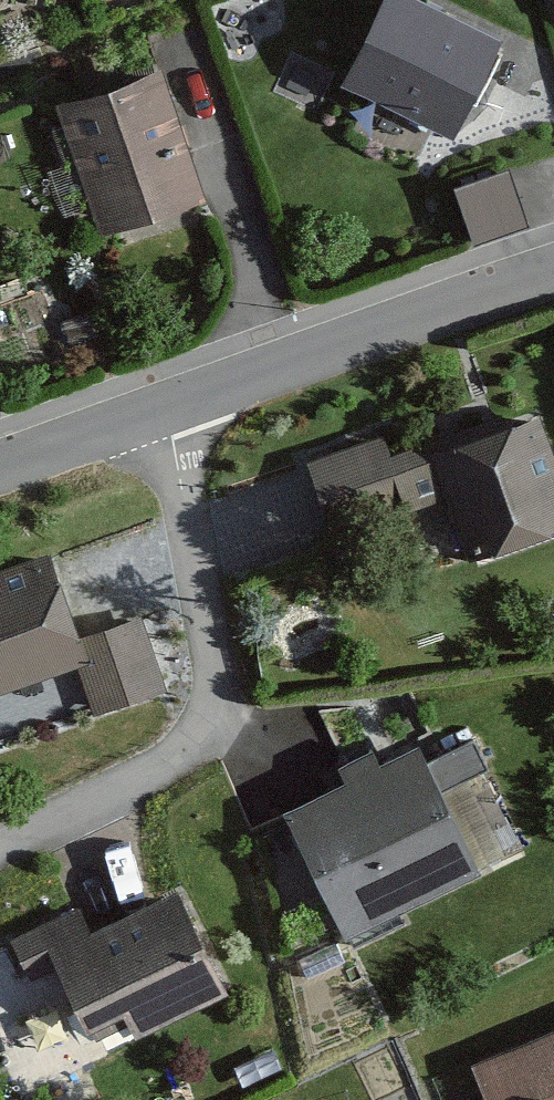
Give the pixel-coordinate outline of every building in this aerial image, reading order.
[(340,71),(451,130),(499,27),(444,0),(373,0),(340,71)] [(159,72),(64,104),(104,223),(199,192),(159,72)] [(553,204),(553,192),(539,149),(510,159),(530,213),(553,204)] [(455,170),(466,228),(523,217),(511,158),(455,170)] [(535,408),(423,454),(471,568),(553,534),(553,453),(535,408)] [(383,436),(308,465),(336,539),(436,502),(416,449),(391,458),(383,436)] [(0,579),(0,695),(91,663),(55,560),(0,579)] [(446,744),(283,817),(340,944),(503,871),(446,744)] [(177,890),(14,967),(4,945),(0,947),(0,1058),(19,1097),(229,997),(177,890)] [(475,1064),(489,1099),(553,1099),(553,1032),(475,1064)]
